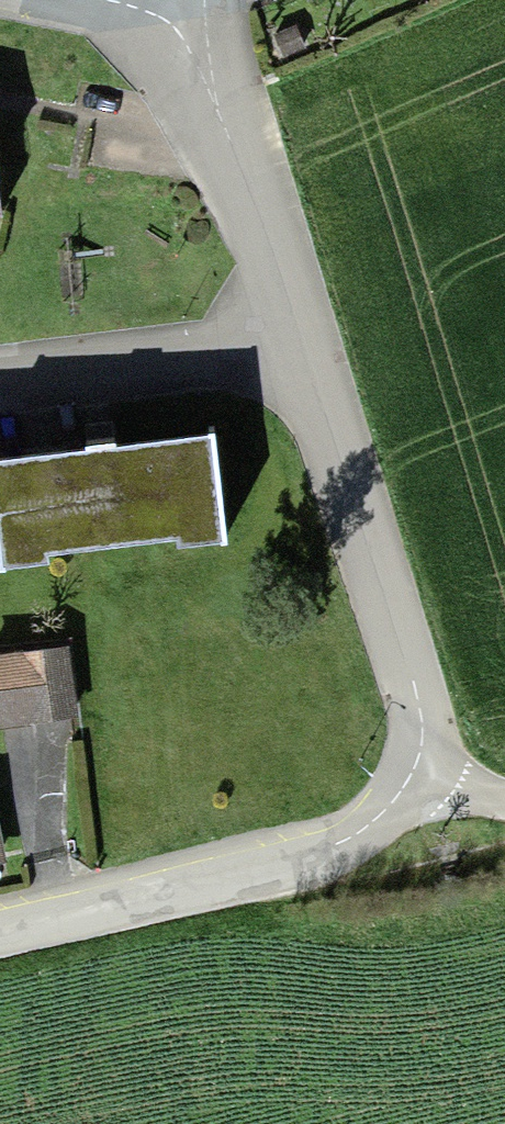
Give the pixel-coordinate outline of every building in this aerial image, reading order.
[(0,479),(0,585),(214,565),(204,460),(0,479)] [(0,669),(0,729),(64,729),(64,668),(0,669)]
